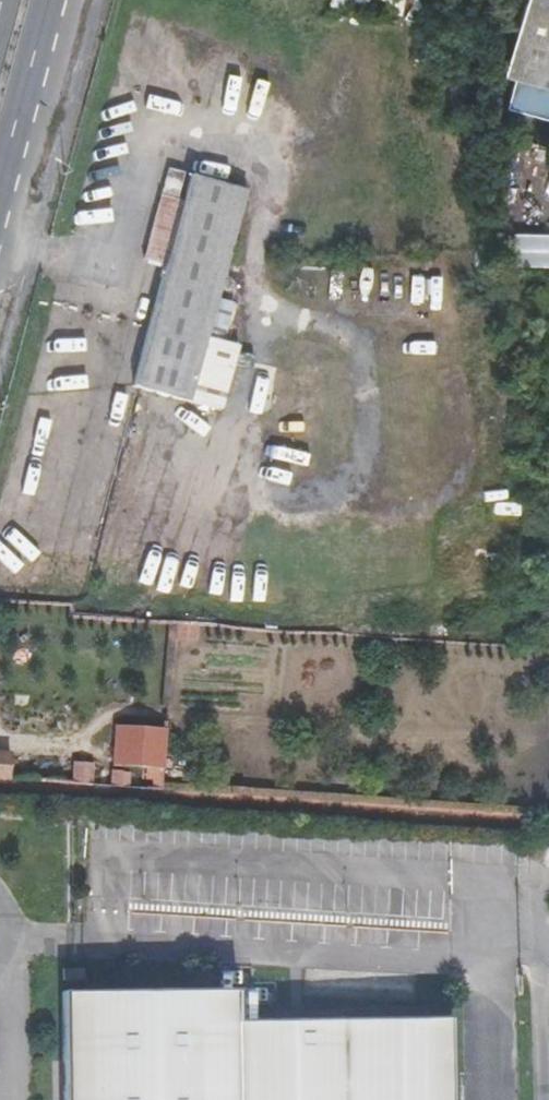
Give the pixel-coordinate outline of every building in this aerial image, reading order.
[(503,77),(513,79),(506,110),(548,122),(548,0),(524,0),(503,77)] [(248,190),(190,174),(183,199),(160,192),(143,259),(166,265),(134,385),(191,401),(248,190)] [(515,232),(514,265),(548,266),(548,234),(515,232)] [(145,766),(162,767),(164,737),(141,736),(142,720),(114,717),(111,764),(145,766)] [(10,778),(11,754),(0,753),(0,778),(10,778)] [(160,789),(162,767),(145,766),(144,778),(150,778),(150,788),(160,789)] [(64,993),(66,1099),(450,1099),(449,1020),(236,1021),(235,990),(64,993)]
